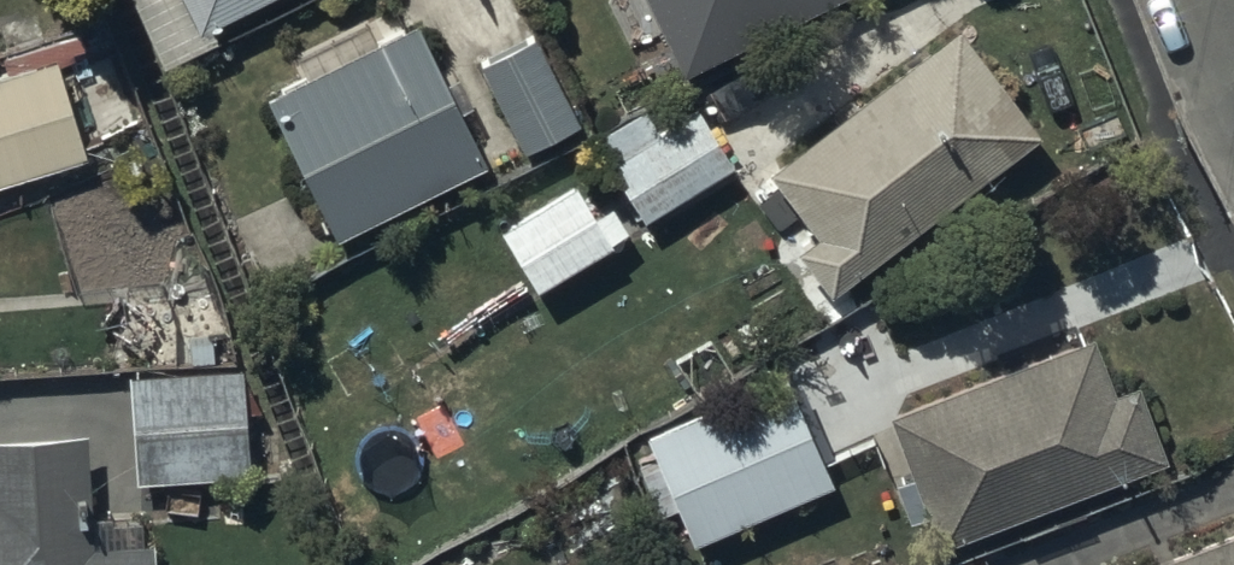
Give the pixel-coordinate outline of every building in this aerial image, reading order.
[(209,28),(267,0),(121,0),(157,74),(217,45),(209,28)] [(605,7),(629,54),(660,39),(681,82),(844,0),(607,0),(605,7)] [(292,59),(304,83),(263,104),(333,245),(482,170),(411,29),(374,48),(362,24),(292,59)] [(956,32),(763,176),(808,237),(788,252),(824,300),(1037,141),(956,32)] [(533,44),(478,73),(522,156),(577,127),(533,44)] [(0,77),(0,188),(81,163),(50,62),(0,77)] [(694,111),(607,166),(646,228),(734,173),(694,111)] [(608,210),(593,220),(572,188),(494,238),(533,298),(625,238),(608,210)] [(906,482),(888,488),(904,529),(922,522),(934,554),(1165,466),(1134,383),(1111,392),(1091,339),(882,419),(906,482)] [(244,375),(124,380),(129,484),(249,478),(244,375)] [(782,381),(641,441),(648,457),(633,464),(658,522),(677,515),(691,549),(829,490),(782,381)] [(152,542),(143,542),(142,514),(85,515),(83,441),(0,443),(0,564),(153,564),(152,542)] [(1168,564),(1233,564),(1233,538),(1168,564)]
